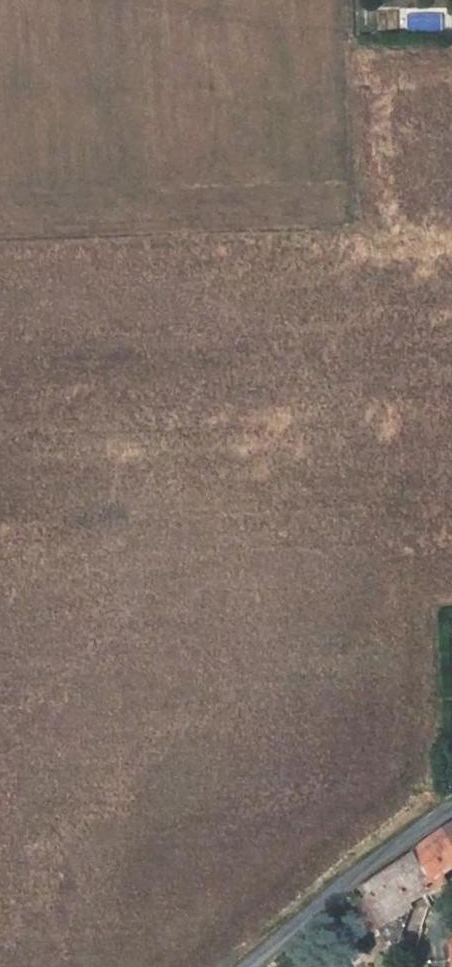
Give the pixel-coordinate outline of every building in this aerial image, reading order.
[(445,859),(451,855),(451,827),(444,831),(434,837),(445,859)] [(393,863),(409,893),(430,882),(428,869),(445,859),(434,837),(393,863)] [(396,901),(409,893),(393,863),(372,877),(355,887),(379,926),(399,913),(396,901)]
